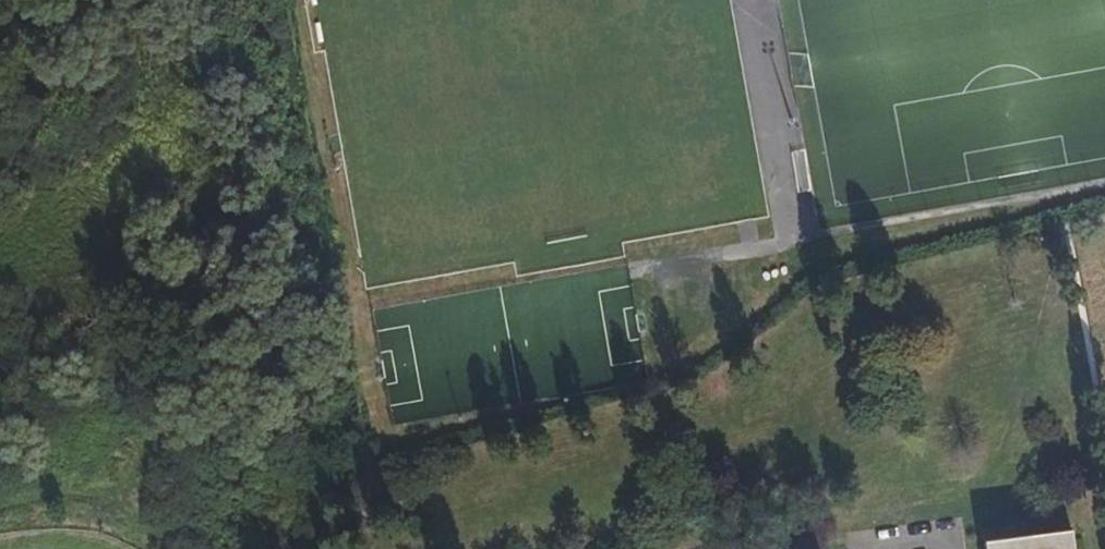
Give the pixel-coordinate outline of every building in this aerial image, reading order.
[(1077,529),(989,540),(990,548),(1079,548),(1077,529)]
